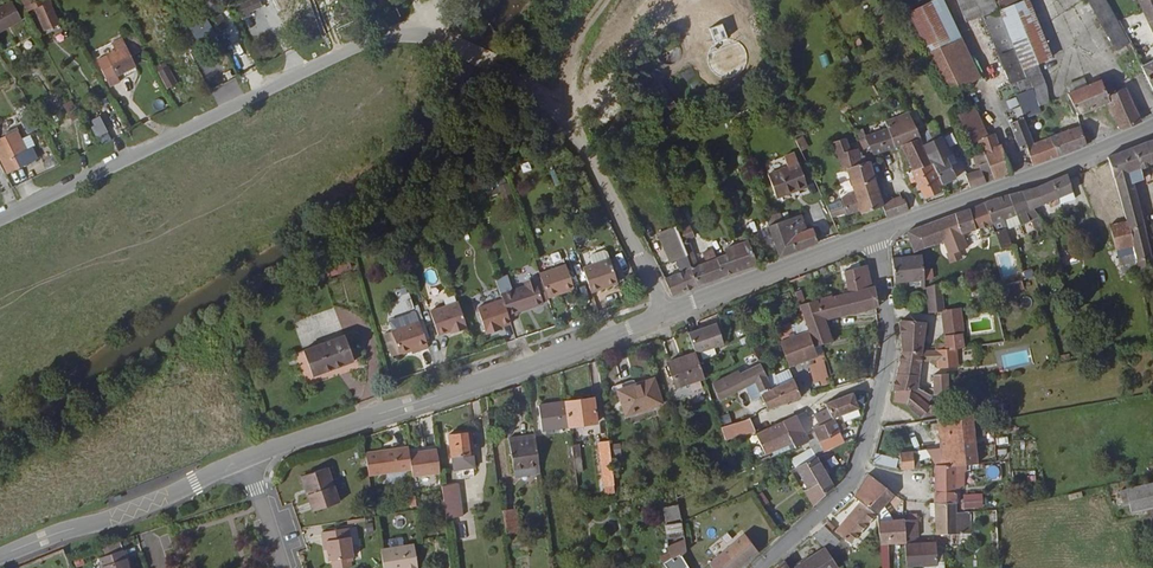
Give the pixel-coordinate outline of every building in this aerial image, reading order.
[(44,22),(58,15),(50,0),(40,0),(26,8),(37,26),(44,22)] [(908,10),(944,95),(965,85),(929,0),(925,0),(917,4),(908,10)] [(965,15),(992,0),(957,0),(965,15)] [(997,3),(1013,42),(1025,68),(1038,63),(1052,57),(1029,0),(996,0),(997,3)] [(1113,52),(1129,44),(1106,0),(1086,0),(1113,52)] [(1149,23),(1152,21),(1152,0),(1139,0),(1149,23)] [(22,21),(10,1),(0,6),(0,34),(22,21)] [(1013,42),(997,3),(983,10),(999,48),(1013,42)] [(265,14),(262,6),(249,9),(251,18),(265,14)] [(58,15),(44,22),(56,44),(69,37),(58,15)] [(208,25),(205,21),(190,30),(193,35),(208,25)] [(208,25),(193,35),(192,35),(198,44),(215,34),(209,25),(208,25)] [(1013,42),(999,48),(997,48),(1009,75),(1016,72),(1025,68),(1013,42)] [(140,73),(127,45),(119,49),(123,58),(115,62),(123,81),(140,73)] [(186,52),(178,57),(183,67),(192,62),(186,52)] [(823,67),(831,65),(827,53),(819,56),(823,67)] [(1152,92),(1152,91),(1152,61),(1140,67),(1152,92)] [(1042,72),(1038,63),(1025,68),(1016,72),(1021,82),(1024,80),(1042,72)] [(172,70),(163,75),(174,94),(183,89),(172,70)] [(1035,108),(1045,104),(1048,85),(1042,72),(1024,80),(1035,108)] [(1071,94),(1089,86),(1086,79),(1068,87),(1071,94)] [(1009,87),(1013,98),(1023,121),(1038,115),(1035,108),(1024,80),(1021,82),(1009,87)] [(1108,101),(1121,131),(1141,119),(1126,88),(1116,93),(1112,83),(1104,85),(1102,80),(1089,86),(1071,94),(1068,95),(1072,102),(1069,103),(1073,114),(1076,114),(1077,116),(1108,101)] [(962,98),(948,104),(950,109),(966,145),(971,143),(974,142),(981,139),(962,98)] [(76,125),(84,121),(76,105),(68,110),(76,125)] [(905,112),(893,118),(907,143),(919,135),(916,128),(905,112)] [(866,139),(869,148),(871,156),(872,156),(893,150),(900,147),(907,143),(893,118),(881,124),(884,134),(866,139)] [(111,136),(103,120),(94,125),(102,141),(111,136)] [(925,123),(916,128),(919,135),(932,159),(945,182),(957,175),(951,166),(947,161),(950,159),(925,123)] [(1027,154),(1032,167),(1057,157),(1050,139),(1030,147),(1020,123),(1009,128),(1020,156),(1027,154)] [(1050,139),(1057,157),(1086,146),(1084,139),(1089,137),(1087,130),(1082,132),(1080,126),(1056,136),(1050,139)] [(27,132),(2,143),(17,174),(29,167),(29,168),(46,160),(40,148),(35,151),(30,142),(31,141),(27,132)] [(992,134),(981,139),(974,142),(976,147),(973,149),(969,151),(971,156),(984,151),(987,160),(995,180),(1011,174),(1000,146),(998,147),(992,134)] [(902,150),(913,170),(932,159),(919,135),(907,143),(900,147),(902,150)] [(885,206),(888,217),(910,209),(906,198),(904,199),(902,194),(885,201),(879,180),(872,161),(869,162),(867,157),(862,159),(859,149),(852,150),(848,139),(834,143),(845,173),(849,171),(858,197),(843,201),(847,213),(848,214),(861,209),(863,213),(885,206)] [(1111,160),(1120,199),(1135,195),(1132,180),(1143,176),(1141,167),(1152,162),(1152,140),(1110,156),(1111,160)] [(974,161),(976,165),(979,164),(987,160),(984,151),(971,156),(970,157),(972,162),(974,161)] [(788,168),(768,176),(777,198),(807,187),(794,153),(784,158),(788,168)] [(947,161),(951,166),(956,163),(953,157),(950,159),(947,161)] [(924,193),(927,199),(949,188),(945,182),(932,159),(913,170),(910,171),(913,177),(909,180),(918,197),(924,193)] [(979,164),(986,183),(995,180),(987,160),(979,164)] [(965,176),(971,188),(986,183),(979,164),(976,165),(972,167),(974,173),(965,176)] [(1037,187),(1023,192),(1029,211),(1034,209),(1053,201),(1056,208),(1077,198),(1071,178),(1069,174),(1037,187)] [(502,198),(511,196),(509,183),(500,184),(502,198)] [(984,204),(991,224),(1000,252),(1010,249),(1004,229),(1000,230),(997,222),(1017,215),(1020,226),(1038,220),(1034,209),(1029,211),(1023,192),(984,204)] [(1135,195),(1120,199),(1125,222),(1128,232),(1143,228),(1135,195)] [(832,218),(847,213),(843,201),(827,207),(832,218)] [(796,204),(771,213),(775,224),(800,214),(796,204)] [(907,231),(908,235),(915,250),(944,240),(951,262),(963,258),(960,251),(969,248),(964,233),(991,224),(984,204),(907,231)] [(800,214),(775,224),(769,226),(780,256),(818,243),(812,229),(807,231),(800,214)] [(678,272),(664,278),(673,298),(699,286),(691,265),(672,218),(667,221),(669,225),(657,230),(669,260),(672,258),(678,272)] [(1128,232),(1125,222),(1108,227),(1115,251),(1131,247),(1128,232)] [(1055,224),(1041,229),(1044,236),(1051,234),(1057,231),(1055,224)] [(1143,228),(1128,232),(1131,247),(1135,263),(1150,260),(1143,228)] [(691,265),(699,286),(725,275),(756,265),(743,236),(738,238),(730,241),(732,246),(725,249),(726,252),(691,265)] [(1131,247),(1115,251),(1118,267),(1135,263),(1131,247)] [(595,257),(597,263),(610,258),(608,253),(605,251),(597,254),(595,257)] [(924,255),(926,275),(933,275),(932,254),(924,255)] [(893,259),(896,282),(912,280),(912,285),(924,284),(924,286),(926,286),(926,275),(924,255),(893,259)] [(584,267),(592,293),(619,283),(610,258),(597,263),(584,267)] [(1135,263),(1137,274),(1152,270),(1150,260),(1135,263)] [(837,318),(877,307),(879,307),(876,285),(873,286),(868,265),(846,272),(853,293),(832,300),(837,318)] [(566,266),(540,275),(540,276),(548,298),(575,289),(566,266)] [(534,276),(500,288),(504,300),(510,319),(520,316),(519,313),(545,304),(544,301),(535,278),(534,276)] [(540,276),(535,278),(544,301),(548,300),(548,298),(540,276)] [(1008,283),(1009,292),(1024,290),(1023,281),(1008,283)] [(929,291),(929,300),(944,298),(943,286),(929,291)] [(822,343),(830,342),(823,321),(817,302),(807,306),(802,291),(797,294),(810,333),(815,345),(822,343)] [(817,302),(823,321),(837,318),(832,300),(831,297),(817,302)] [(929,300),(930,313),(936,313),(945,311),(944,298),(929,300)] [(510,319),(504,300),(477,309),(486,334),(497,331),(496,328),(500,326),(512,323),(510,319)] [(456,332),(467,328),(457,301),(428,313),(436,337),(455,330),(456,332)] [(390,329),(418,320),(414,309),(408,311),(408,312),(392,318),(391,316),(386,318),(386,319),(385,320),(387,324),(388,323),(390,329)] [(961,310),(945,311),(947,348),(964,347),(963,335),(964,335),(961,310)] [(900,322),(902,350),(923,352),(927,323),(911,320),(903,319),(900,322)] [(416,350),(427,347),(418,320),(390,329),(388,330),(389,330),(396,353),(397,354),(415,348),(416,350)] [(791,323),(779,325),(781,335),(793,332),(791,323)] [(718,324),(691,333),(697,353),(698,354),(725,345),(718,324)] [(306,365),(347,351),(338,326),(297,340),(306,365)] [(389,356),(396,353),(389,330),(382,333),(389,356)] [(819,357),(815,345),(810,333),(781,343),(790,367),(819,357)] [(947,348),(936,349),(938,370),(958,370),(958,357),(979,358),(979,345),(964,347),(947,348)] [(902,350),(893,389),(895,390),(912,389),(918,388),(923,352),(902,350)] [(698,354),(697,353),(668,363),(677,388),(706,378),(698,354)] [(772,386),(762,365),(743,374),(741,370),(715,384),(722,398),(748,385),(756,381),(761,394),(769,390),(768,388),(772,386)] [(931,389),(930,396),(945,397),(950,397),(950,376),(934,376),(933,389),(931,389)] [(767,408),(800,396),(794,379),(769,390),(761,394),(767,408)] [(653,380),(618,391),(626,415),(661,405),(653,380)] [(756,381),(748,385),(753,398),(761,394),(756,381)] [(895,390),(896,401),(907,402),(908,406),(920,417),(946,413),(946,408),(941,409),(940,405),(929,406),(917,396),(912,396),(912,389),(895,390)] [(858,408),(853,393),(826,403),(829,409),(832,419),(839,416),(858,408)] [(594,399),(566,403),(570,428),(598,424),(594,399)] [(570,428),(566,403),(539,407),(542,432),(570,428)] [(816,432),(834,424),(832,419),(829,409),(810,417),(815,431),(816,432)] [(986,410),(940,417),(943,449),(931,450),(935,459),(939,468),(966,464),(978,462),(978,461),(977,443),(985,442),(988,442),(986,410)] [(791,441),(794,448),(815,439),(812,432),(807,435),(797,416),(782,423),(791,441)] [(834,424),(838,432),(845,429),(839,416),(832,419),(834,424)] [(746,419),(722,425),(727,439),(752,433),(746,419)] [(782,423),(754,435),(755,437),(758,444),(764,455),(791,441),(782,423)] [(820,443),(839,435),(838,432),(834,424),(816,432),(818,438),(820,443)] [(455,460),(476,458),(473,432),(451,435),(455,460)] [(842,445),(839,435),(820,443),(824,453),(842,445)] [(758,444),(755,437),(750,439),(754,446),(758,444)] [(617,484),(611,438),(599,440),(603,463),(606,463),(608,476),(605,477),(606,486),(617,484)] [(540,467),(536,441),(511,445),(514,471),(540,467)] [(987,460),(985,442),(977,443),(978,461),(987,460)] [(573,448),(576,469),(582,469),(579,447),(573,448)] [(365,454),(369,478),(409,472),(406,455),(405,448),(365,454)] [(409,472),(410,478),(441,473),(438,450),(406,455),(409,472)] [(902,455),(903,465),(917,463),(917,461),(916,453),(902,455)] [(805,490),(813,504),(833,486),(816,457),(799,465),(800,469),(811,487),(805,490)] [(478,471),(476,458),(455,460),(457,474),(478,471)] [(917,461),(917,463),(939,468),(935,459),(917,461)] [(937,502),(957,502),(957,472),(966,471),(966,464),(939,468),(937,502)] [(791,474),(800,469),(799,465),(789,470),(791,474)] [(326,468),(305,475),(311,493),(306,496),(313,513),(338,504),(326,468)] [(861,499),(879,511),(894,491),(866,471),(855,495),(861,499)] [(311,493),(305,475),(300,477),(306,496),(311,493)] [(1128,491),(1133,515),(1152,510),(1152,485),(1128,491)] [(461,488),(443,491),(447,515),(465,513),(461,488)] [(754,492),(761,502),(764,500),(757,490),(754,492)] [(984,508),(983,493),(965,494),(965,503),(959,504),(959,509),(984,508)] [(856,543),(879,511),(861,499),(838,530),(856,543)] [(957,532),(957,513),(957,502),(937,502),(932,503),(932,515),(936,515),(937,533),(957,532)] [(680,553),(684,549),(681,522),(679,506),(663,508),(665,525),(664,525),(668,550),(673,560),(664,567),(665,567),(689,567),(680,553)] [(519,509),(505,510),(507,535),(521,534),(519,509)] [(909,541),(910,565),(941,565),(940,540),(919,540),(918,533),(923,533),(922,516),(907,517),(909,541)] [(883,518),(884,542),(909,541),(907,517),(883,518)] [(824,523),(831,531),(834,528),(827,520),(824,523)] [(827,553),(837,544),(836,536),(831,531),(824,523),(810,535),(827,553)] [(328,564),(351,561),(353,561),(348,530),(323,534),(328,564)] [(714,567),(735,567),(759,550),(746,532),(708,560),(714,567)] [(106,548),(108,555),(101,558),(104,567),(131,567),(122,542),(106,548)] [(383,567),(416,567),(413,544),(380,549),(383,567)] [(795,567),(834,567),(820,548),(806,559),(807,560),(795,567)] [(684,549),(680,553),(689,567),(698,567),(684,549)] [(782,560),(773,567),(787,567),(782,560)]
